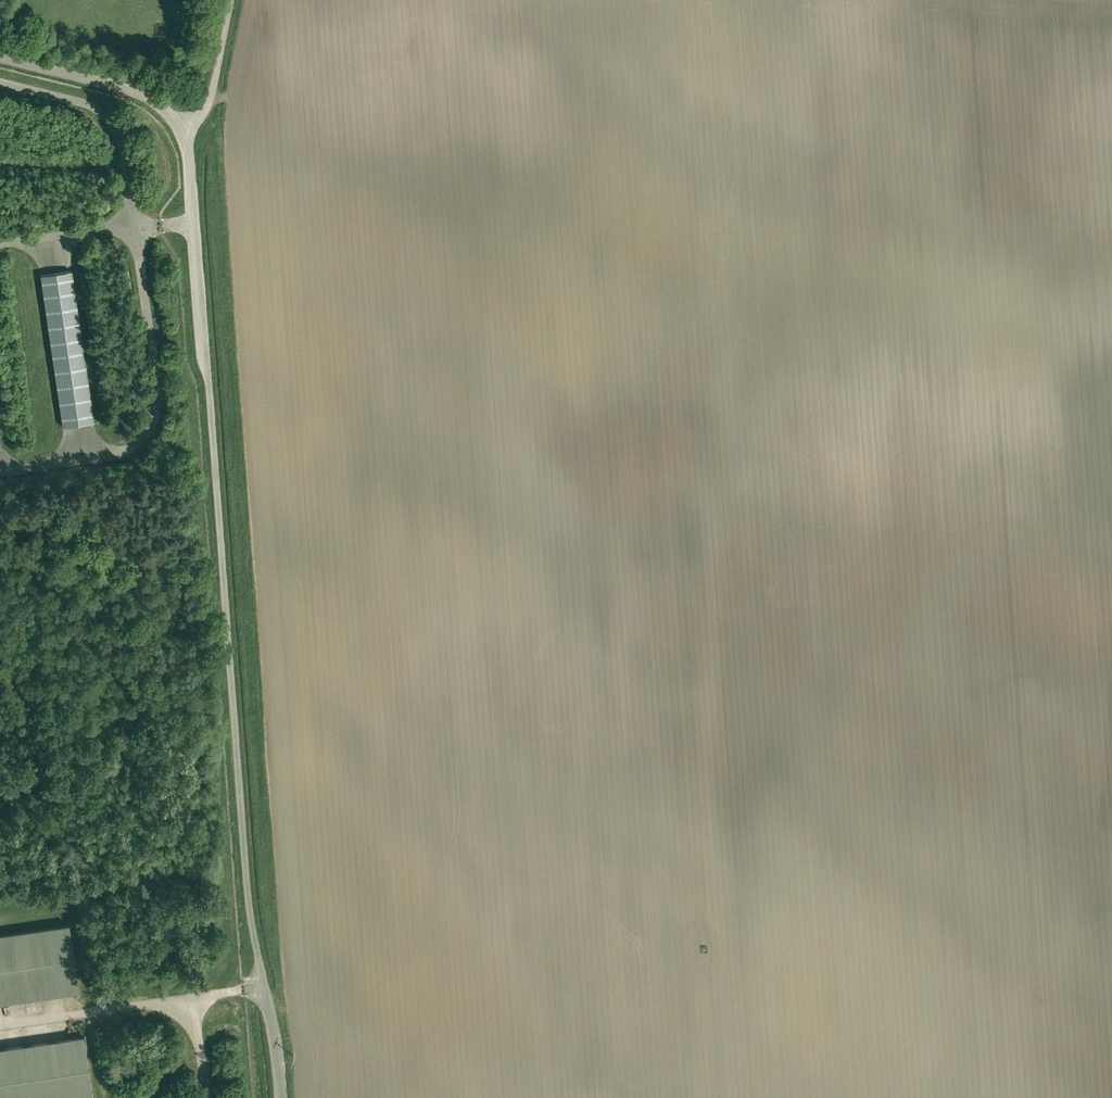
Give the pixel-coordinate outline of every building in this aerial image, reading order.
[(71,273),(39,278),(61,430),(94,425),(71,273)] [(0,938),(0,1008),(70,998),(78,996),(68,928),(0,938)] [(84,1040),(80,1041),(0,1053),(0,1097),(93,1097),(84,1040)]
